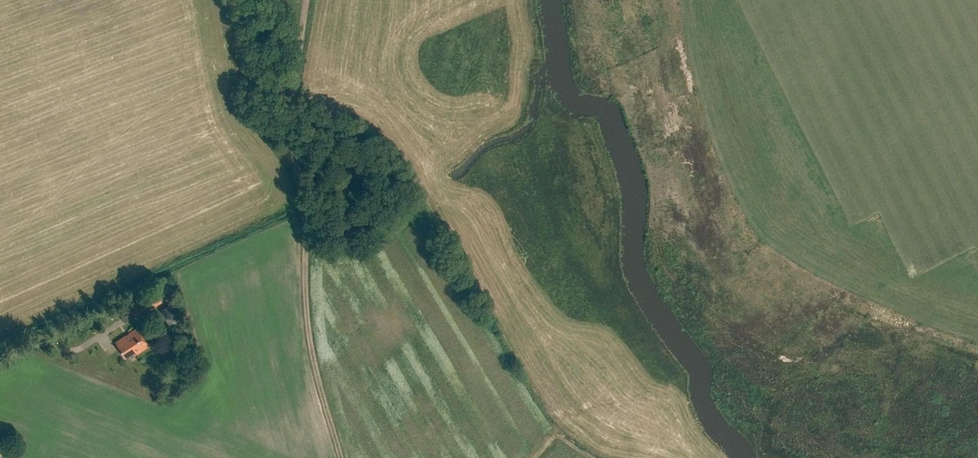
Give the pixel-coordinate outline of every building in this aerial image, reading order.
[(137,328),(115,343),(125,358),(134,352),(136,354),(149,346),(137,328)]
